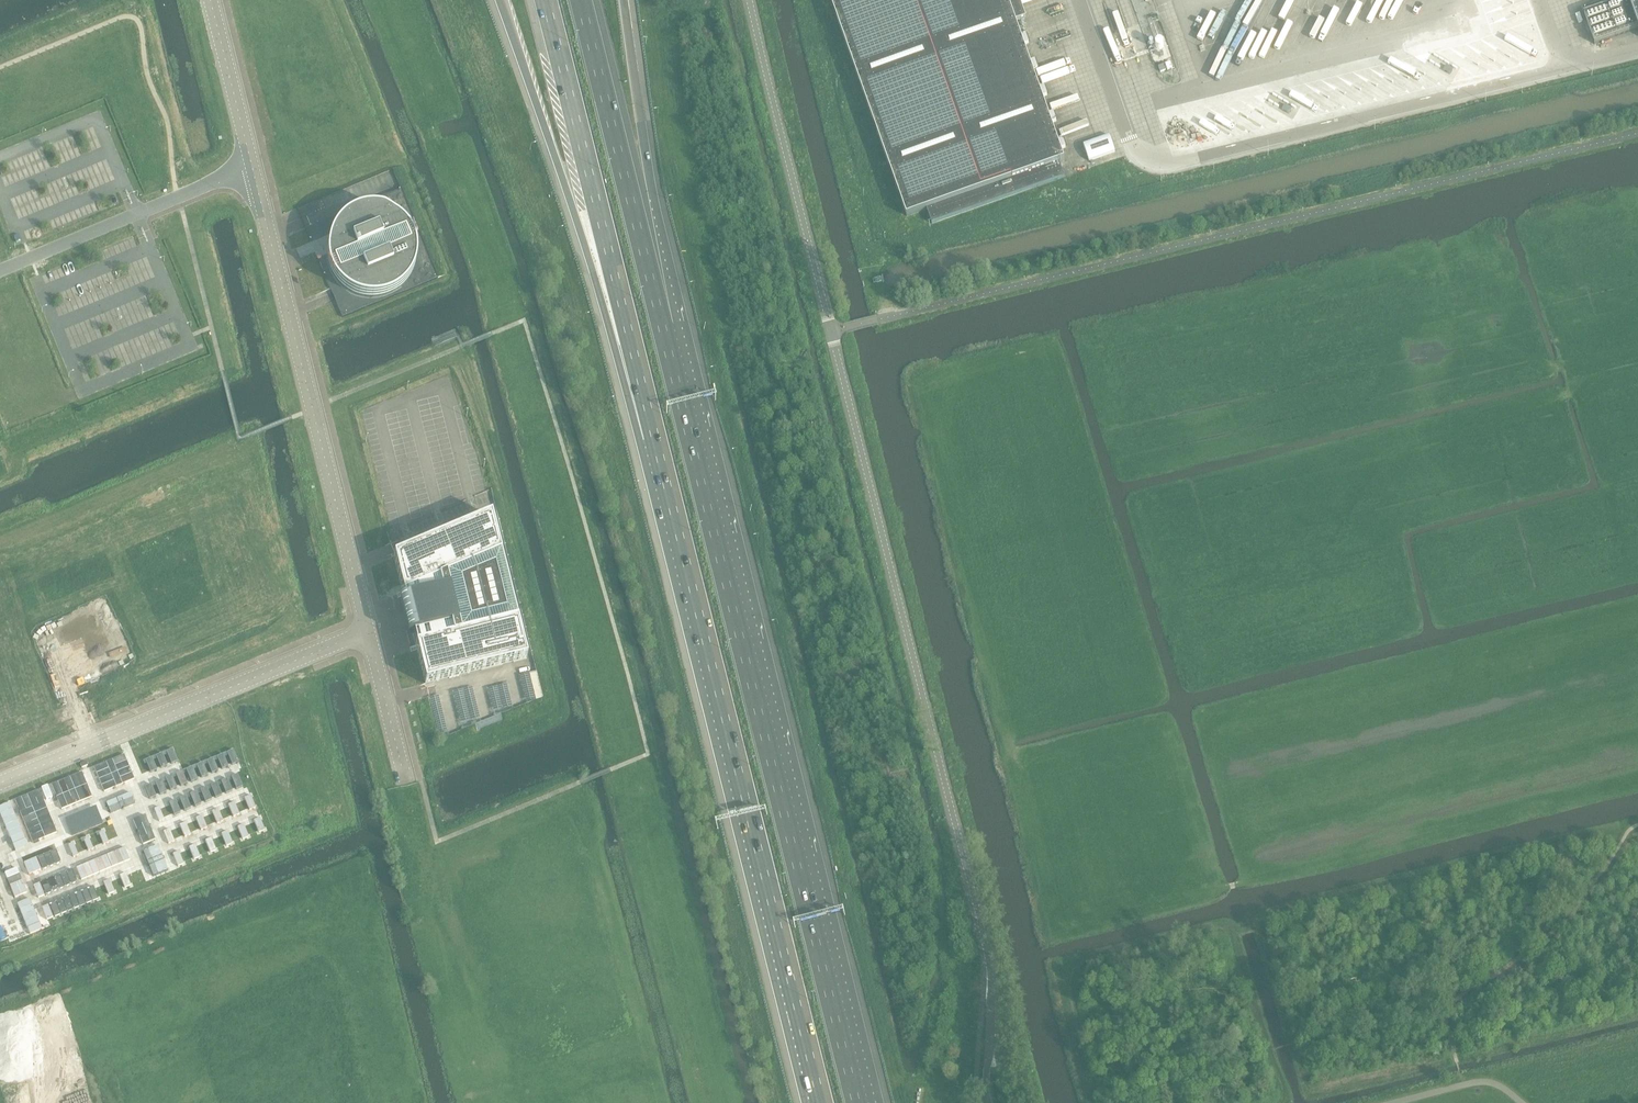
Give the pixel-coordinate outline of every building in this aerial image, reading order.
[(907,217),(919,213),(927,210),(932,224),(955,216),(1064,178),(1064,177),(1059,163),(1065,161),(1061,149),(1066,148),(1063,139),(1058,141),(1051,123),(1057,122),(1054,113),(1048,115),(1042,97),(1047,96),(1044,87),(1039,89),(1033,71),(1038,69),(1035,61),(1030,63),(1024,45),(1029,43),(1026,35),(1021,37),(1016,24),(1027,20),(1020,0),(830,0),(907,217)] [(1583,13),(1594,44),(1637,29),(1637,30),(1637,0),(1621,0),(1583,13)] [(1109,136),(1084,145),(1089,161),(1115,152),(1109,136)] [(327,280),(334,277),(337,281),(343,287),(350,292),(357,296),(366,298),(374,298),(382,297),(390,294),(398,290),(404,284),(409,278),(413,270),(416,262),(416,254),(416,245),(415,243),(422,240),(417,227),(410,230),(409,230),(404,223),(398,217),(390,213),(382,210),(374,209),(366,210),(357,212),(350,215),(343,220),(337,226),(332,233),(329,241),(328,249),(328,258),(319,261),(327,280)] [(416,646),(415,646),(425,685),(441,680),(475,672),(509,664),(526,659),(517,621),(500,555),(491,516),(478,521),(444,536),(412,549),(393,557),(403,596),(404,600),(399,602),(403,619),(407,638),(413,636),(416,646)] [(218,716),(138,749),(151,780),(230,747),(218,716)] [(124,755),(94,768),(104,792),(134,779),(124,755)] [(82,773),(51,785),(61,810),(92,797),(82,773)] [(48,787),(42,789),(47,801),(53,799),(48,787)] [(39,790),(15,800),(33,843),(57,833),(39,790)] [(252,798),(172,831),(185,862),(265,829),(252,798)] [(10,803),(0,807),(0,813),(13,844),(25,839),(10,803)] [(25,840),(13,845),(15,851),(28,846),(25,840)] [(118,854),(39,887),(51,918),(131,885),(118,854)] [(21,909),(28,927),(29,927),(41,922),(33,904),(21,909)]
